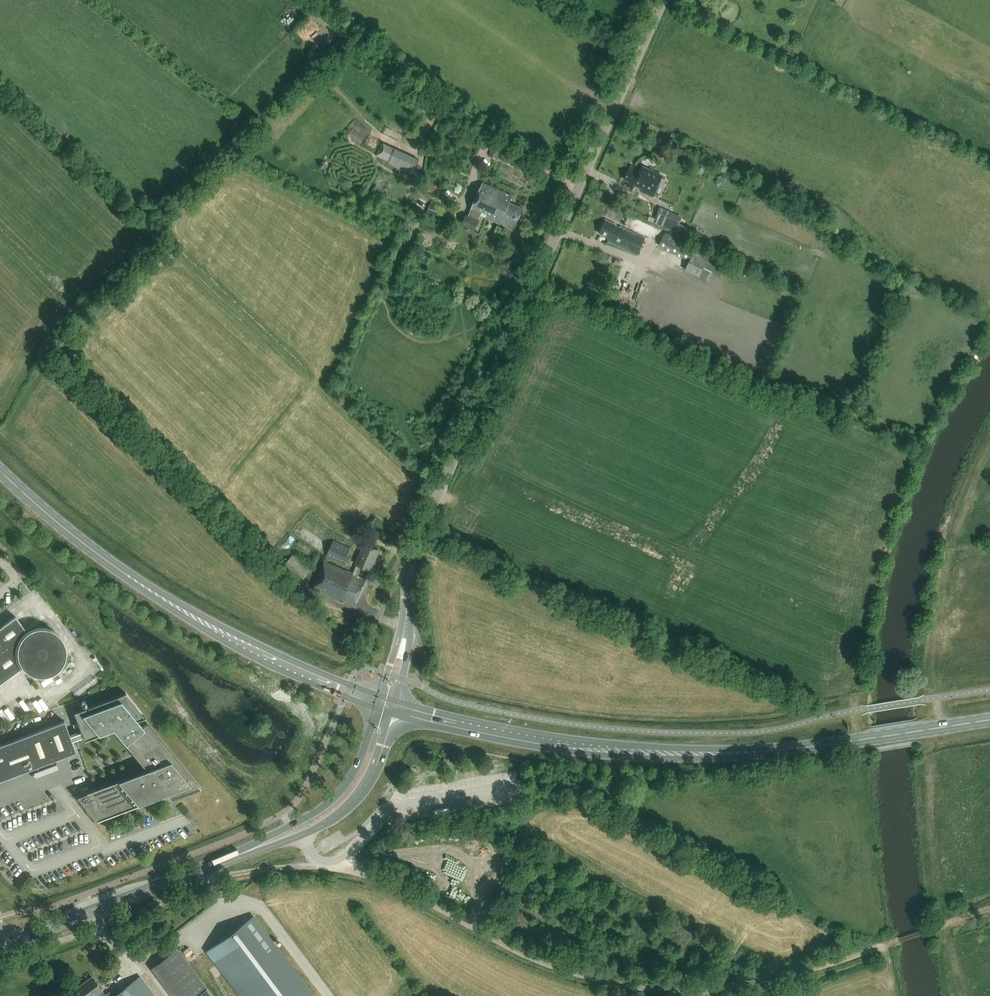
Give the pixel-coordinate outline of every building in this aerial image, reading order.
[(382,143),(376,156),(388,162),(394,148),(382,143)] [(665,144),(658,152),(667,161),(675,153),(665,144)] [(493,147),(489,155),(496,159),(501,150),(493,147)] [(388,163),(412,173),(418,158),(394,148),(388,162),(388,163)] [(641,170),(630,165),(624,179),(629,181),(627,184),(633,187),(634,185),(643,189),(642,191),(653,196),(662,175),(642,167),(641,170)] [(427,188),(438,193),(441,187),(430,182),(427,188)] [(515,226),(522,208),(509,202),(512,196),(482,183),(470,211),(468,215),(478,220),(480,215),(500,224),(501,222),(506,225),(506,223),(515,226)] [(449,223),(452,215),(447,213),(448,210),(431,202),(426,213),(449,223)] [(671,212),(659,207),(655,218),(653,222),(665,227),(671,212)] [(664,233),(636,219),(631,229),(660,242),(658,246),(665,249),(689,261),(685,270),(699,277),(704,279),(707,281),(713,269),(718,271),(723,260),(665,232),(664,233)] [(637,254),(645,238),(605,220),(599,233),(609,238),(608,241),(637,254)] [(501,235),(504,228),(497,225),(494,232),(501,235)] [(343,563),(350,548),(333,540),(326,556),(343,563)] [(370,570),(379,550),(364,544),(355,564),(356,564),(352,573),(324,561),(312,589),(354,607),(366,579),(358,575),(361,567),(370,570)] [(303,579),(311,570),(293,554),(285,563),(303,579)] [(296,589),(301,583),(293,576),(288,581),(296,589)] [(23,611),(19,615),(24,621),(28,617),(23,611)] [(66,651),(65,647),(63,642),(61,638),(58,634),(54,631),(49,629),(45,628),(40,628),(35,629),(31,630),(27,633),(15,617),(0,628),(0,683),(22,667),(25,671),(33,675),(37,677),(42,677),(47,676),(52,675),(56,672),(59,669),(62,665),(64,661),(65,656),(66,651)] [(86,793),(96,820),(97,820),(166,794),(171,800),(172,799),(200,789),(200,788),(146,723),(142,726),(136,719),(143,716),(123,691),(71,711),(82,739),(111,728),(123,742),(146,770),(86,792),(86,793)] [(75,752),(64,721),(0,745),(0,780),(75,752)] [(242,995),(316,995),(253,912),(205,947),(242,995)] [(182,951),(186,956),(191,952),(188,947),(182,951)] [(171,995),(212,995),(176,949),(151,968),(171,995)] [(109,992),(105,995),(92,977),(73,992),(76,995),(94,995),(95,995),(96,995),(113,995),(109,992)] [(139,977),(114,995),(154,995),(139,977)]
